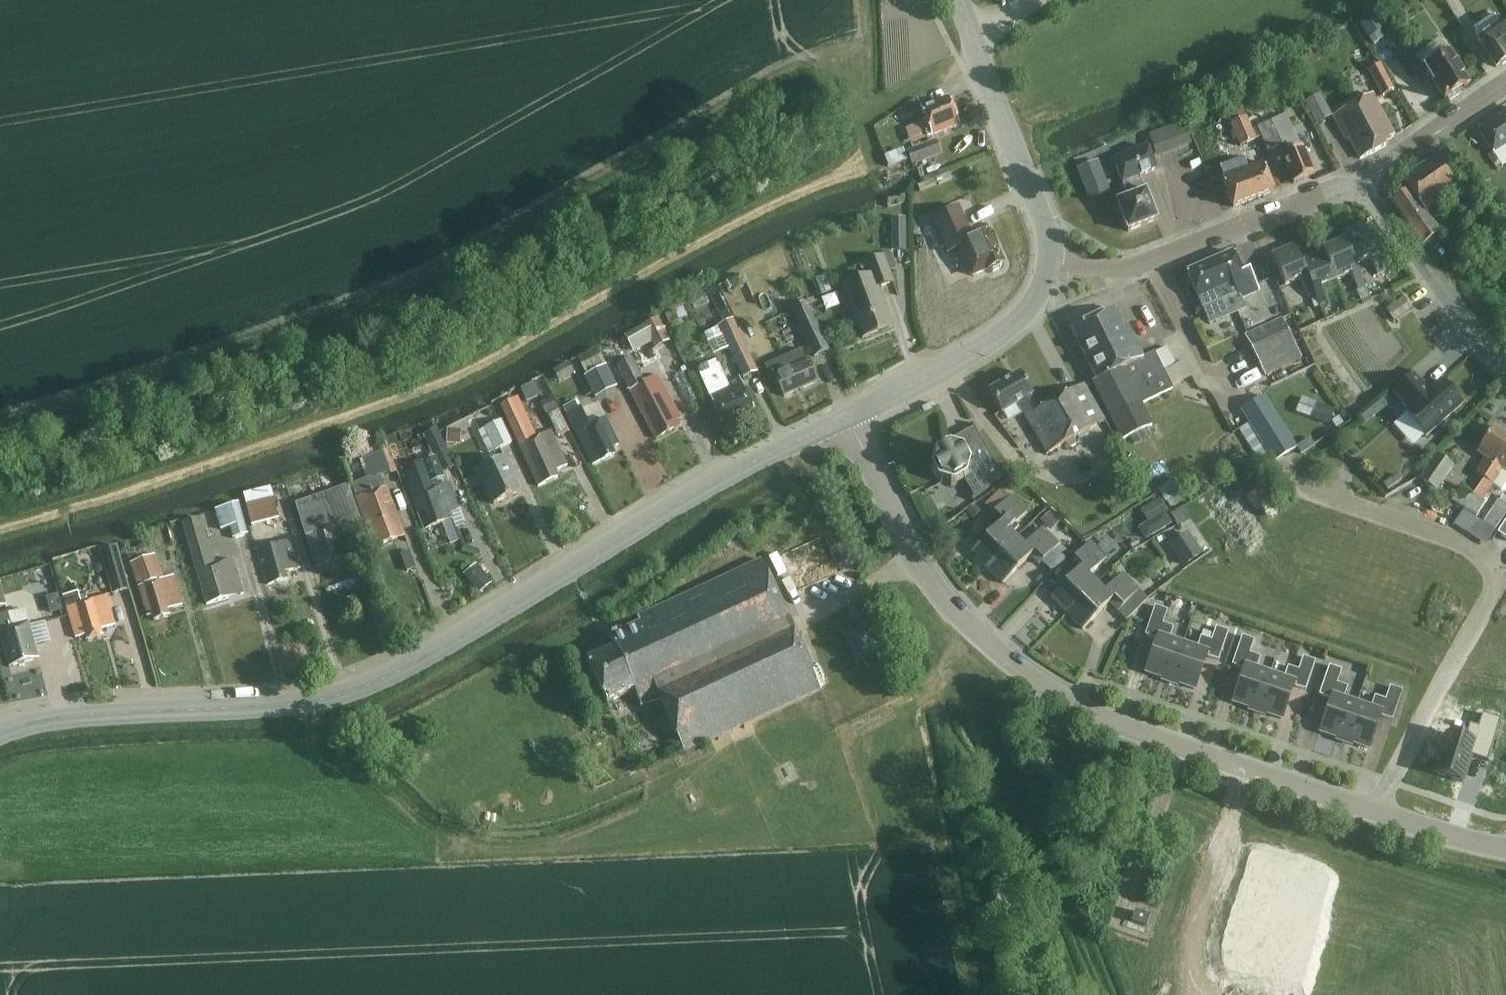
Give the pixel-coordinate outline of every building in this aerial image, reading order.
[(1500,26),(1494,17),(1473,31),(1479,40),(1479,41),(1497,68),(1505,61),(1505,22),(1500,26)] [(1381,32),(1373,19),(1361,26),(1370,39),(1381,32)] [(1385,37),(1381,32),(1370,39),(1374,45),(1385,37)] [(1414,53),(1425,69),(1445,101),(1448,98),(1450,101),(1460,95),(1458,92),(1470,84),(1449,53),(1444,56),(1433,40),(1414,53)] [(1394,89),(1380,64),(1368,71),(1382,96),(1394,89)] [(1318,123),(1334,116),(1324,93),(1308,100),(1318,123)] [(1374,96),(1373,95),(1334,117),(1334,118),(1335,118),(1347,140),(1350,139),(1361,159),(1370,154),(1386,145),(1384,141),(1395,135),(1373,96),(1374,96)] [(960,125),(949,97),(921,108),(926,120),(921,122),(928,138),(960,125)] [(1479,132),(1494,154),(1505,146),(1505,114),(1479,132)] [(1303,148),(1287,115),(1258,128),(1268,151),(1286,143),(1291,152),(1283,156),(1295,184),(1314,176),(1303,148)] [(1234,133),(1239,143),(1240,147),(1257,140),(1247,117),(1231,124),(1235,133),(1234,133)] [(1172,127),(1180,149),(1192,144),(1183,123),(1172,127)] [(906,151),(912,165),(941,154),(936,140),(906,151)] [(1157,169),(1148,147),(1114,160),(1123,183),(1129,198),(1117,203),(1129,232),(1158,221),(1146,191),(1146,192),(1140,176),(1157,169)] [(1466,179),(1446,151),(1403,182),(1409,189),(1391,201),(1423,247),(1441,234),(1433,224),(1445,215),(1443,212),(1465,196),(1457,185),(1466,179)] [(1225,178),(1223,179),(1234,208),(1275,192),(1263,163),(1248,169),(1225,178)] [(1103,171),(1081,180),(1089,201),(1111,193),(1103,171)] [(1499,204),(1505,200),(1505,194),(1504,191),(1495,198),(1499,204)] [(991,233),(975,240),(959,207),(932,219),(948,253),(961,248),(974,276),(987,270),(988,271),(993,273),(1001,269),(1003,265),(1004,264),(997,249),(998,248),(991,233)] [(907,251),(906,219),(892,219),(893,251),(907,251)] [(1356,265),(1356,264),(1371,258),(1378,274),(1385,271),(1365,224),(1342,234),(1345,241),(1356,265)] [(1366,287),(1356,264),(1356,265),(1345,241),(1323,250),(1337,281),(1352,274),(1359,290),(1366,287)] [(1301,260),(1302,260),(1296,245),(1273,255),(1286,286),(1301,279),(1308,295),(1315,292),(1301,260)] [(1322,287),(1337,281),(1323,250),(1302,260),(1301,260),(1315,292),(1321,307),(1329,303),(1322,287)] [(1250,270),(1244,274),(1234,252),(1187,272),(1209,322),(1245,307),(1242,299),(1260,291),(1250,270)] [(864,338),(893,327),(878,288),(894,282),(890,271),(897,268),(892,253),(865,264),(870,276),(844,286),(864,338)] [(1412,308),(1404,297),(1387,310),(1394,321),(1412,308)] [(830,350),(808,303),(793,310),(815,357),(830,350)] [(667,314),(672,324),(689,317),(684,306),(667,314)] [(1124,327),(1115,309),(1073,330),(1098,380),(1093,382),(1123,440),(1153,425),(1142,404),(1173,388),(1165,373),(1178,366),(1168,346),(1144,358),(1127,325),(1124,327)] [(633,352),(650,343),(654,349),(670,340),(657,317),(642,326),(643,327),(625,337),(633,352)] [(758,371),(735,319),(719,326),(723,335),(708,342),(714,355),(729,348),(743,379),(758,371)] [(1246,335),(1266,375),(1302,358),(1283,319),(1246,335)] [(577,357),(586,375),(606,364),(596,347),(577,357)] [(809,362),(803,349),(766,366),(771,378),(776,376),(785,397),(818,382),(809,361),(809,362)] [(646,383),(633,358),(618,366),(656,439),(675,428),(673,423),(681,418),(658,376),(646,383)] [(740,378),(728,383),(718,361),(698,369),(710,396),(711,396),(714,403),(713,403),(722,424),(755,409),(746,389),(745,389),(740,378)] [(606,365),(588,375),(584,377),(596,398),(618,387),(606,365)] [(1034,394),(1021,373),(990,392),(1002,413),(1018,404),(1048,453),(1047,453),(1048,454),(1049,454),(1049,453),(1106,420),(1084,384),(1040,410),(1032,396),(1034,394)] [(1430,391),(1416,375),(1395,393),(1409,410),(1406,412),(1427,436),(1463,404),(1442,380),(1430,391)] [(1275,462),(1286,455),(1297,448),(1264,396),(1242,410),(1250,423),(1270,454),(1275,462)] [(518,398),(516,399),(501,406),(539,486),(559,477),(556,471),(568,465),(552,430),(537,437),(518,398)] [(541,403),(546,414),(557,409),(552,398),(541,403)] [(479,429),(502,418),(495,404),(473,415),(479,429)] [(1335,411),(1317,404),(1312,418),(1330,425),(1335,411)] [(606,418),(591,426),(582,409),(568,415),(593,464),(616,453),(613,448),(619,444),(606,418)] [(549,416),(559,437),(570,432),(560,411),(549,416)] [(1344,424),(1339,417),(1332,422),(1336,429),(1344,424)] [(500,421),(485,429),(495,450),(513,442),(502,420),(500,421)] [(931,466),(932,471),(938,481),(941,484),(952,487),(957,487),(967,481),(975,497),(971,500),(972,502),(1003,478),(973,422),(972,423),(982,441),(965,450),(964,449),(952,446),(948,446),(937,452),(935,456),(931,466)] [(1239,430),(1259,461),(1270,454),(1250,423),(1239,430)] [(1505,448),(1505,434),(1495,427),(1478,452),(1487,458),(1476,473),(1485,479),(1505,448)] [(439,429),(424,436),(436,458),(443,473),(457,465),(439,429)] [(447,430),(446,443),(456,443),(457,430),(447,430)] [(1296,447),(1301,455),(1315,446),(1310,438),(1296,447)] [(1505,485),(1505,448),(1485,479),(1474,495),(1465,508),(1477,516),(1486,504),(1484,502),(1495,486),(1502,491),(1505,485)] [(385,488),(381,476),(384,475),(385,478),(397,473),(389,450),(363,459),(367,470),(363,471),(366,479),(352,484),(375,547),(399,538),(397,532),(403,530),(388,486),(385,488)] [(1436,455),(1421,478),(1438,490),(1453,467),(1436,455)] [(478,469),(495,504),(522,491),(505,456),(478,469)] [(423,462),(404,469),(426,529),(445,522),(443,516),(460,509),(450,482),(433,488),(431,484),(443,479),(446,478),(443,473),(436,458),(424,463),(423,462)] [(1383,483),(1387,490),(1402,481),(1397,474),(1383,483)] [(1013,475),(1004,484),(1008,488),(1016,488),(1020,484),(1013,475)] [(1157,489),(1169,508),(1185,498),(1174,479),(1173,479),(1157,489)] [(280,519),(271,486),(244,494),(253,527),(280,519)] [(1272,502),(1261,487),(1250,496),(1260,510),(1272,502)] [(1465,508),(1474,495),(1461,487),(1453,500),(1465,508)] [(1028,512),(1011,496),(991,516),(999,525),(972,552),(988,568),(1018,538),(1013,533),(1019,527),(1016,524),(1028,512)] [(1504,496),(1500,502),(1498,501),(1483,523),(1495,531),(1505,515),(1505,498),(1504,496)] [(322,520),(316,501),(302,506),(311,534),(307,535),(317,567),(341,559),(339,553),(345,550),(338,526),(328,529),(325,519),(322,520)] [(249,534),(240,504),(216,511),(221,530),(230,528),(233,539),(249,534)] [(1171,514),(1178,525),(1189,518),(1183,507),(1171,514)] [(975,508),(968,514),(973,520),(980,514),(975,508)] [(1050,512),(1041,521),(1048,528),(1057,519),(1050,512)] [(1151,520),(1159,532),(1172,524),(1164,512),(1151,520)] [(234,559),(216,565),(202,518),(184,524),(195,562),(197,561),(200,570),(198,571),(208,604),(244,593),(234,559)] [(1040,565),(1060,544),(1043,528),(1026,546),(1018,538),(988,568),(1003,584),(1031,556),(1040,565)] [(1204,555),(1189,532),(1169,546),(1184,568),(1204,555)] [(302,568),(294,540),(259,550),(269,585),(289,579),(287,572),(302,568)] [(1068,614),(1098,584),(1090,576),(1108,558),(1091,541),(1071,562),(1079,570),(1052,598),(1068,614)] [(165,579),(156,555),(152,543),(127,552),(131,563),(148,617),(153,615),(155,621),(170,616),(169,610),(183,606),(175,576),(165,579)] [(101,551),(113,595),(130,590),(118,546),(101,551)] [(662,699),(685,753),(822,690),(762,560),(638,618),(641,624),(625,631),(621,630),(614,633),(612,637),(610,638),(616,649),(589,661),(608,703),(636,691),(643,707),(662,699)] [(417,568),(415,561),(406,565),(408,571),(417,568)] [(493,582),(481,568),(468,578),(480,592),(493,582)] [(1120,610),(1140,590),(1123,573),(1105,591),(1098,584),(1068,614),(1083,630),(1111,602),(1120,610)] [(107,596),(83,603),(79,591),(64,596),(77,637),(76,638),(86,636),(88,641),(104,636),(102,630),(117,625),(108,596),(110,595),(110,594),(107,595),(107,596)] [(46,598),(51,613),(63,610),(58,594),(46,598)] [(1171,681),(1184,642),(1171,637),(1174,627),(1163,623),(1168,610),(1156,606),(1146,635),(1158,639),(1146,672),(1171,681)] [(10,613),(14,627),(30,623),(26,608),(10,613)] [(0,615),(0,627),(1,631),(0,631),(10,667),(39,659),(30,623),(14,627),(10,613),(0,615)] [(867,625),(845,635),(857,662),(879,652),(867,625)] [(1219,660),(1229,631),(1217,627),(1212,640),(1202,637),(1198,647),(1184,642),(1171,681),(1196,689),(1207,656),(1219,660)] [(1258,711),(1271,672),(1258,667),(1261,657),(1251,653),(1255,640),(1243,636),(1233,665),(1245,669),(1233,702),(1258,711)] [(1306,690),(1316,661),(1304,657),(1299,670),(1289,666),(1285,677),(1271,672),(1258,711),(1283,719),(1294,686),(1306,690)] [(1345,740),(1359,702),(1345,697),(1348,687),(1338,683),(1342,670),(1330,666),(1320,695),(1332,699),(1321,732),(1345,740)] [(1393,720),(1403,691),(1391,687),(1387,700),(1376,696),(1372,707),(1359,702),(1345,740),(1370,749),(1382,716),(1393,720)] [(1448,733),(1436,773),(1463,782),(1471,757),(1488,762),(1501,720),(1482,714),(1479,726),(1470,724),(1465,738),(1448,733)] [(1151,916),(1136,911),(1133,921),(1148,926),(1151,916)]
